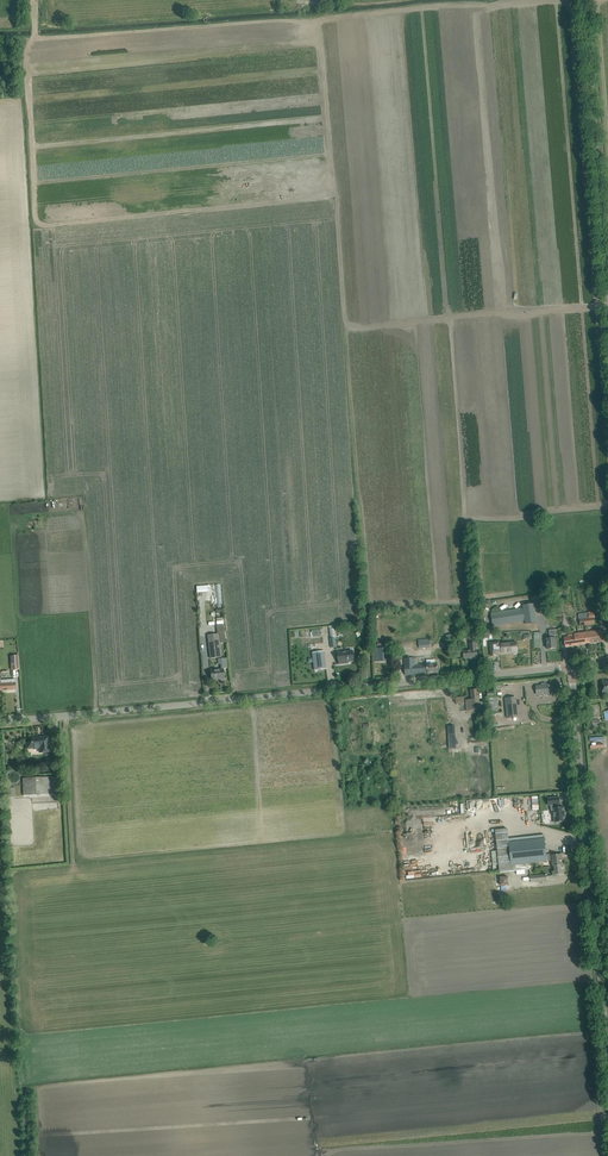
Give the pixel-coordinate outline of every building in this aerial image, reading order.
[(523,608),(491,613),(493,626),(525,621),(526,624),(538,622),(534,603),(523,605),(523,608)] [(583,619),(580,620),(581,626),(595,624),(594,618),(595,617),(594,611),(593,612),(588,612),(589,619),(583,619)] [(558,635),(557,630),(549,630),(550,639),(547,639),(548,649),(556,648),(555,636),(558,635)] [(602,630),(596,631),(586,632),(588,644),(604,642),(602,630)] [(578,645),(588,644),(586,632),(576,634),(578,645)] [(218,634),(208,635),(211,658),(221,657),(218,634)] [(578,645),(576,634),(573,634),(573,636),(564,637),(566,647),(578,645)] [(419,649),(431,647),(429,639),(418,640),(419,649)] [(464,651),(464,653),(464,658),(477,657),(477,650),(476,650),(476,648),(477,648),(476,642),(469,643),(470,651),(464,651)] [(517,648),(516,642),(502,644),(502,648),(495,649),(495,645),(490,646),(491,656),(496,656),(496,654),(513,652),(513,649),(517,648)] [(354,661),(353,650),(338,652),(339,664),(345,664),(345,662),(354,661)] [(372,650),(372,662),(385,662),(385,650),(372,650)] [(316,670),(328,669),(327,651),(314,652),(316,670)] [(13,656),(13,660),(11,660),(10,660),(11,670),(15,670),(19,670),(18,662),(18,656),(13,656)] [(222,669),(210,670),(211,680),(224,679),(224,669),(223,668),(227,668),(227,658),(221,658),(222,669)] [(418,658),(415,658),(404,659),(405,675),(438,673),(438,663),(418,665),(418,658)] [(1,678),(1,679),(1,684),(2,691),(16,690),(15,679),(9,680),(1,681),(1,678)] [(548,685),(536,686),(537,694),(542,693),(542,694),(549,693),(548,685)] [(479,702),(478,690),(471,690),(472,700),(466,700),(466,704),(479,702)] [(454,701),(455,703),(456,703),(456,704),(460,704),(461,706),(464,705),(464,704),(463,697),(456,698),(456,701),(454,701)] [(499,698),(490,697),(490,712),(498,712),(499,698)] [(516,697),(505,698),(507,718),(518,717),(516,697)] [(479,702),(466,704),(467,711),(484,710),(483,702),(479,702)] [(455,726),(448,726),(450,749),(456,748),(455,726)] [(27,749),(33,748),(34,748),(34,749),(39,749),(39,754),(50,753),(49,737),(42,737),(42,738),(38,738),(31,738),(32,743),(27,743),(27,749)] [(52,780),(52,777),(23,779),(24,795),(48,794),(48,789),(50,789),(50,780),(52,780)] [(15,788),(7,789),(8,798),(16,797),(15,788)] [(564,805),(564,795),(550,795),(550,805),(564,805)] [(472,808),(478,808),(478,799),(467,800),(468,806),(472,806),(472,808)] [(556,823),(564,823),(564,808),(556,808),(556,823)] [(547,861),(544,835),(508,839),(507,828),(496,830),(500,872),(532,869),(531,863),(547,861)] [(547,854),(546,854),(547,861),(552,860),(553,867),(554,867),(562,866),(562,865),(561,854),(552,855),(552,856),(548,856),(547,854)] [(563,866),(562,866),(554,867),(555,871),(552,871),(553,876),(564,874),(563,866)] [(500,878),(501,886),(509,885),(508,877),(500,878)]
